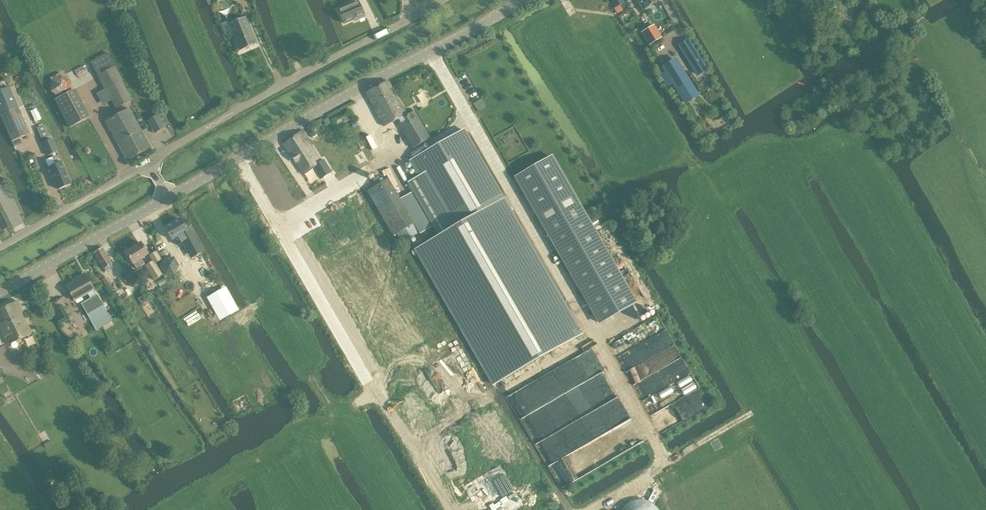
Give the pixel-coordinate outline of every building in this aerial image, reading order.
[(643,9),(657,0),(637,0),(643,9)] [(364,17),(364,16),(357,2),(338,11),(343,23),(356,17),(357,20),(364,17)] [(227,22),(221,24),(225,34),(232,32),(239,50),(256,43),(245,17),(229,24),(227,22)] [(651,27),(641,33),(649,45),(658,39),(651,27)] [(689,54),(693,60),(689,62),(697,74),(706,68),(689,40),(688,41),(694,50),(689,54)] [(95,72),(97,76),(115,67),(107,53),(90,62),(95,72)] [(661,76),(667,85),(672,82),(681,96),(693,88),(675,60),(663,68),(666,73),(661,76)] [(132,100),(122,81),(123,81),(116,66),(115,67),(97,76),(105,90),(106,90),(116,109),(132,100)] [(60,73),(50,78),(51,81),(50,92),(60,97),(70,92),(70,81),(61,75),(60,73)] [(407,114),(389,80),(366,92),(384,126),(396,120),(413,147),(430,137),(414,110),(407,114)] [(11,142),(29,134),(9,87),(0,91),(0,116),(11,142)] [(89,118),(74,90),(70,92),(60,97),(55,100),(70,128),(89,118)] [(127,161),(151,148),(129,109),(106,122),(127,161)] [(165,128),(158,115),(148,121),(154,133),(165,128)] [(41,139),(50,135),(45,124),(37,128),(41,139)] [(312,138),(317,135),(312,128),(307,131),(312,138)] [(419,176),(407,183),(438,237),(503,199),(463,130),(438,145),(410,160),(419,176)] [(326,186),(336,179),(325,160),(321,162),(302,131),(283,144),(302,173),(314,167),(322,179),(320,180),(323,186),(325,185),(326,186)] [(362,135),(356,139),(360,147),(367,144),(362,135)] [(403,151),(402,149),(402,146),(400,144),(399,142),(398,141),(395,139),(391,138),(388,138),(385,139),(381,141),(379,143),(378,145),(377,147),(376,150),(376,153),(377,155),(378,158),(380,160),(383,163),(386,164),(388,164),(391,164),(394,163),(398,161),(400,159),(401,157),(402,155),(403,151)] [(57,152),(52,139),(42,143),(48,156),(51,154),(56,152),(57,152)] [(56,152),(51,154),(56,165),(49,168),(58,189),(70,184),(61,163),(56,152)] [(600,323),(635,302),(551,156),(515,177),(600,323)] [(300,219),(287,226),(348,328),(355,340),(421,297),(396,257),(413,241),(428,233),(405,191),(384,204),(406,239),(395,246),(389,249),(368,218),(357,198),(342,208),(336,198),(300,219)] [(494,385),(581,334),(552,283),(503,199),(438,237),(416,250),(494,385)] [(180,219),(165,227),(172,240),(179,236),(183,242),(175,246),(190,271),(206,262),(191,237),(190,238),(186,232),(187,231),(180,219)] [(133,263),(137,269),(144,264),(141,258),(148,254),(141,243),(125,253),(132,264),(133,263)] [(149,256),(153,261),(145,266),(154,280),(162,274),(155,263),(161,259),(156,251),(149,256)] [(115,258),(103,264),(114,282),(120,278),(128,292),(135,287),(123,267),(121,268),(115,258)] [(165,258),(161,267),(165,274),(174,274),(178,265),(174,258),(165,258)] [(87,314),(103,306),(97,295),(96,296),(93,290),(94,290),(85,274),(77,278),(78,280),(66,287),(74,301),(87,293),(90,299),(82,304),(87,314)] [(223,290),(210,297),(222,318),(235,311),(223,290)] [(144,295),(139,298),(145,307),(150,304),(144,295)] [(31,334),(17,301),(0,310),(0,327),(7,344),(31,334)] [(658,509),(657,508),(656,507),(654,505),(653,504),(651,503),(650,502),(648,502),(646,501),(644,501),(642,500),(641,500),(639,500),(637,500),(635,501),(633,501),(632,502),(630,503),(628,504),(626,505),(625,506),(624,507),(622,509),(658,509)]
